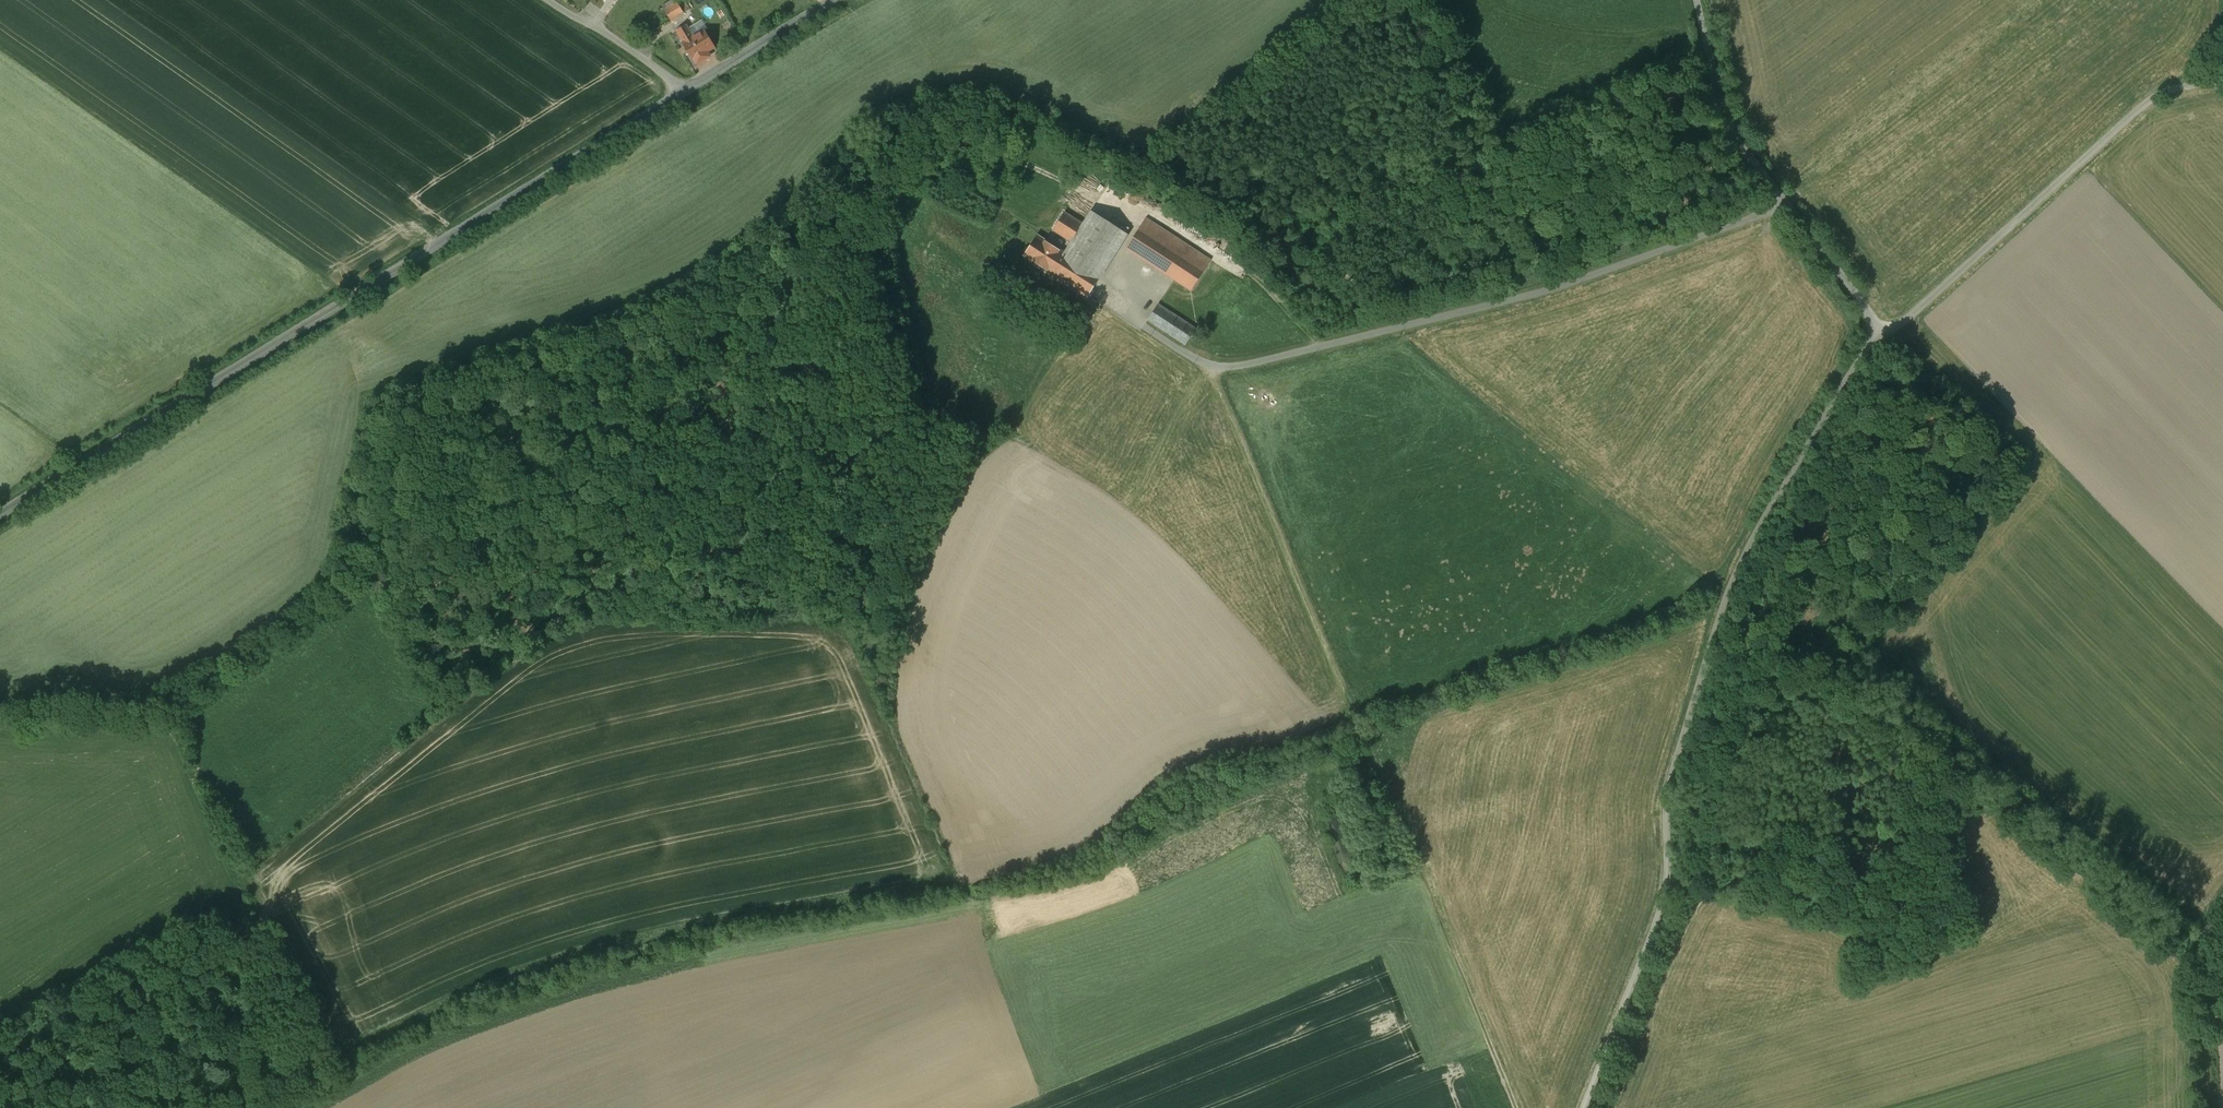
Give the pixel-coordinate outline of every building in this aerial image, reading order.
[(665,10),(678,2),(680,1),(679,0),(674,0),(663,7),(665,10)] [(685,0),(681,0),(680,1),(678,2),(684,13),(691,9),(685,0)] [(678,2),(665,10),(671,21),(684,13),(678,2)] [(704,30),(694,37),(687,26),(678,31),(684,42),(684,43),(686,46),(689,52),(686,55),(693,67),(706,59),(703,54),(714,47),(704,30)] [(684,42),(678,31),(672,35),(681,49),(686,46),(684,43),(684,42)] [(1065,254),(1071,257),(1058,277),(1088,297),(1127,235),(1092,212),(1083,225),(1064,213),(1053,230),(1072,242),(1065,254)] [(1211,260),(1178,239),(1146,218),(1126,248),(1192,291),(1211,260)] [(1065,254),(1037,236),(1024,255),(1058,277),(1071,257),(1065,254)] [(1196,329),(1158,304),(1148,320),(1186,345),(1196,329)]
